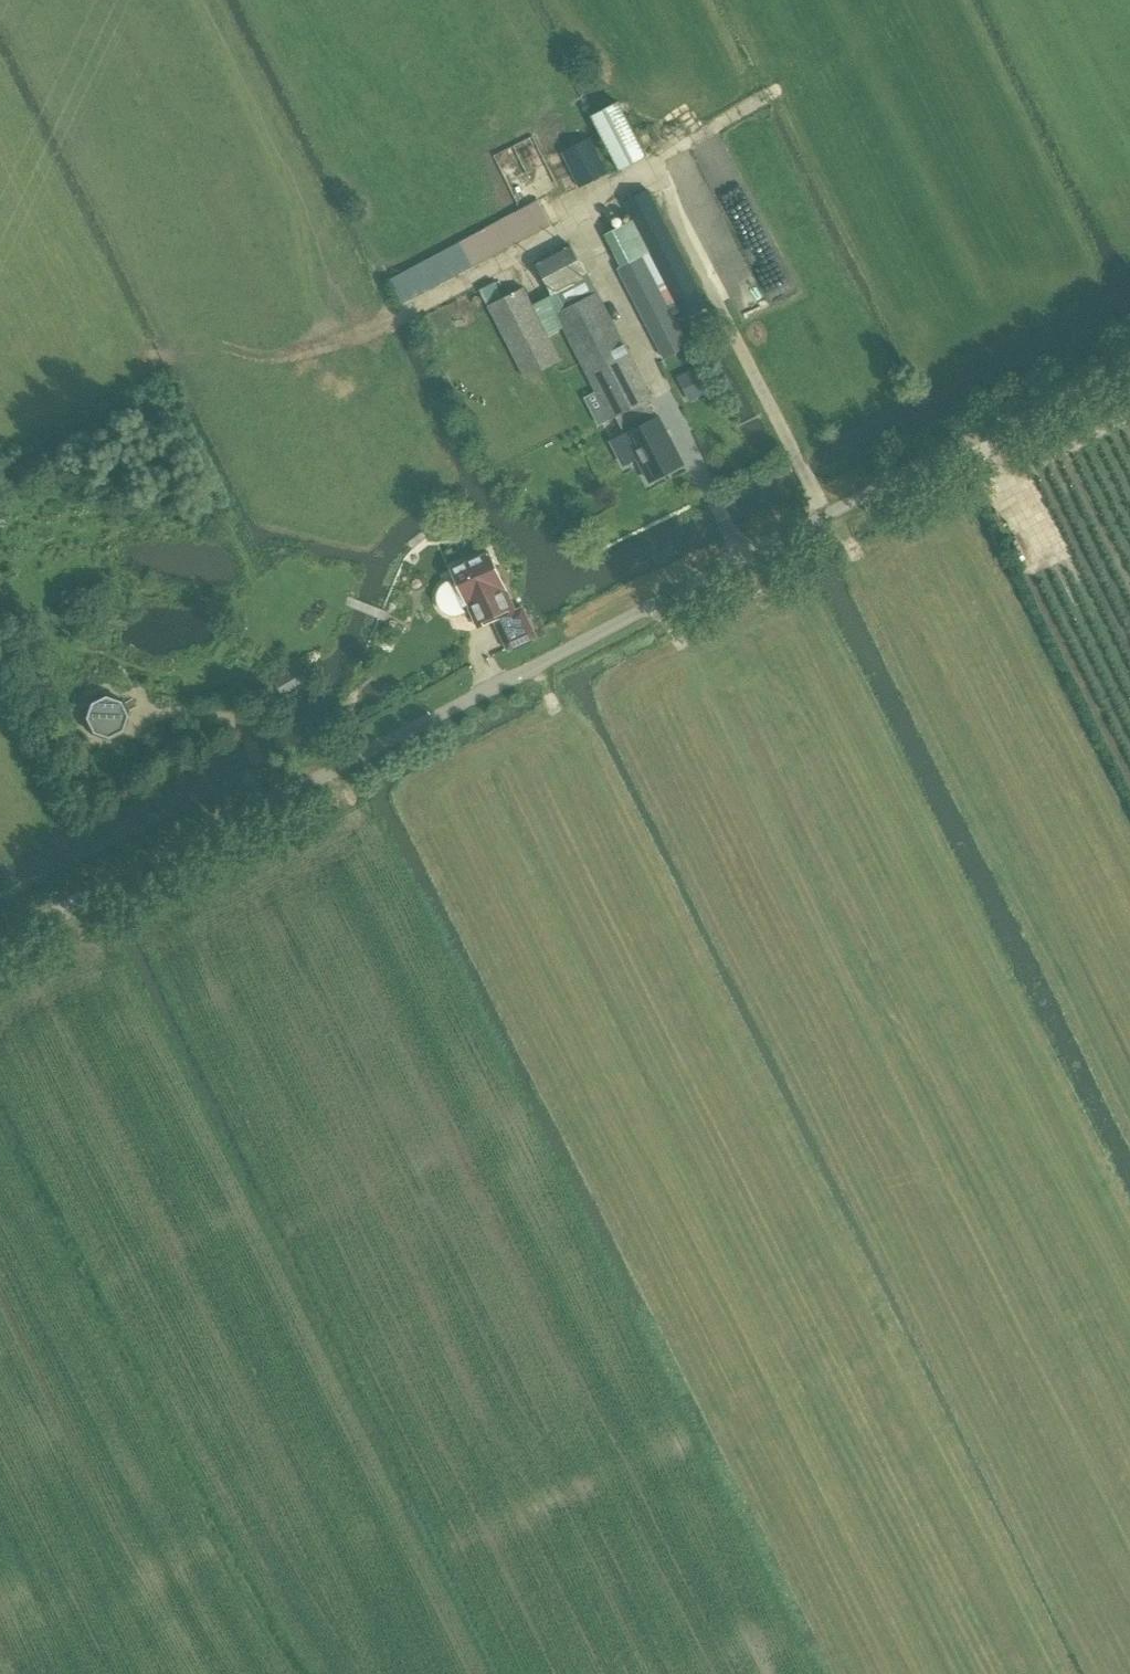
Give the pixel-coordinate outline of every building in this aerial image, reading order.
[(621,170),(647,157),(618,101),(592,115),(621,170)] [(580,187),(608,174),(590,138),(563,152),(580,187)] [(680,322),(709,307),(648,189),(624,201),(633,219),(605,234),(622,266),(618,268),(665,359),(692,345),(680,322)] [(404,304),(551,225),(539,201),(391,280),(404,304)] [(496,282),(481,290),(527,379),(561,361),(549,336),(564,328),(598,396),(611,420),(616,417),(647,401),(652,398),(644,383),(598,293),(574,245),(536,265),(552,295),(533,305),(524,288),(504,298),(496,282)] [(625,434),(612,441),(624,465),(638,458),(650,481),(683,464),(662,423),(659,417),(655,419),(647,401),(616,417),(625,434)] [(443,593),(442,600),(445,606),(450,610),(457,610),(468,605),(468,606),(468,608),(475,624),(488,618),(494,615),(496,619),(496,620),(495,620),(495,621),(495,622),(508,649),(536,636),(523,607),(516,611),(489,552),(451,569),(458,583),(447,588),(443,593)] [(121,700),(104,694),(88,702),(83,718),(90,734),(107,739),(123,732),(129,715),(121,700)]
